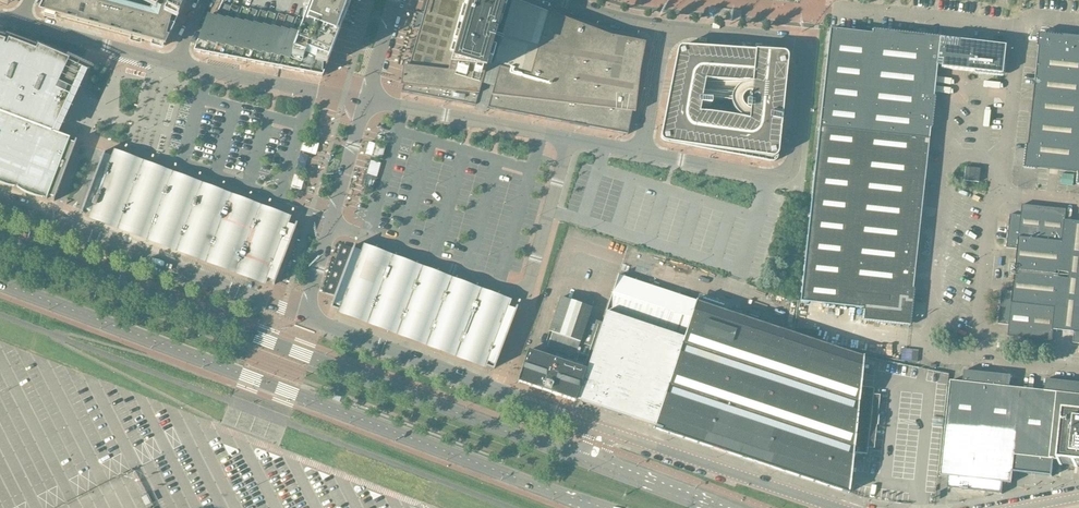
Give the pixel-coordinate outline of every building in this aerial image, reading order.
[(38,12),(41,13),(76,22),(165,47),(187,0),(43,0),(38,12)] [(214,19),(207,17),(193,53),(322,77),(351,0),(223,0),(214,19)] [(427,14),(461,23),(467,0),(427,0),(427,2),(430,3),(427,14)] [(461,23),(452,54),(487,64),(505,0),(467,0),(461,23)] [(514,0),(511,0),(492,66),(536,79),(555,15),(514,0)] [(610,36),(555,15),(536,79),(492,66),(487,64),(452,54),(461,23),(427,14),(424,13),(408,67),(402,66),(400,86),(403,86),(401,92),(475,106),(476,102),(488,105),(487,108),(627,135),(632,112),(635,113),(639,72),(644,47),(645,43),(610,36)] [(819,127),(800,302),(863,308),(862,320),(863,322),(909,327),(910,326),(912,315),(914,292),(914,290),(913,289),(912,289),(913,280),(914,270),(917,247),(918,237),(919,227),(920,216),(920,215),(926,161),(928,142),(928,141),(928,139),(928,138),(929,129),(930,129),(932,128),(932,126),(934,110),(935,98),(934,96),(933,96),(933,95),(935,75),(936,65),(941,66),(940,68),(974,72),(973,73),(974,74),(981,75),(987,75),(1002,77),(1003,76),(1004,69),(1004,65),(1003,64),(1002,64),(1004,46),(960,42),(960,41),(959,39),(950,38),(932,36),(929,36),(925,36),(923,35),(920,35),(917,35),(872,30),(871,31),(871,34),(830,30),(819,127)] [(1054,37),(1051,37),(1051,36),(1050,34),(1044,34),(1043,35),(1043,36),(1041,36),(1028,157),(1026,157),(1025,158),(1024,164),(1025,165),(1027,165),(1026,167),(1078,173),(1078,40),(1054,37)] [(47,199),(48,196),(55,198),(75,145),(68,142),(69,139),(50,131),(54,122),(81,65),(69,59),(69,60),(37,47),(36,51),(8,40),(6,47),(4,46),(5,42),(0,40),(0,181),(47,199)] [(677,51),(677,52),(669,93),(664,117),(661,136),(660,137),(660,138),(661,139),(662,140),(662,141),(663,141),(664,142),(665,142),(770,162),(771,162),(772,163),(772,162),(773,162),(774,162),(775,162),(775,161),(776,161),(776,160),(777,160),(777,159),(782,111),(787,63),(787,59),(787,58),(787,57),(787,56),(786,56),(786,55),(785,54),(784,53),(783,53),(782,53),(683,47),(682,47),(681,47),(680,48),(679,48),(679,49),(678,49),(677,50),(677,51)] [(382,159),(385,147),(375,144),(371,156),(382,159)] [(253,208),(167,175),(130,161),(112,155),(110,157),(104,155),(105,152),(104,152),(81,212),(83,213),(84,209),(90,212),(89,215),(266,282),(267,279),(273,281),(272,284),(274,285),(297,225),(295,224),(294,227),(288,224),(289,222),(253,208)] [(302,156),(297,166),(304,169),(308,159),(302,156)] [(370,160),(363,186),(373,189),(380,163),(370,160)] [(964,181),(978,183),(980,169),(965,167),(964,181)] [(1062,173),(1062,183),(1073,184),(1074,174),(1062,173)] [(294,175),(290,187),(301,190),(304,178),(294,175)] [(1016,259),(1013,291),(1002,290),(998,324),(1009,325),(1008,336),(1052,341),(1054,330),(1074,332),(1073,343),(1078,344),(1078,222),(1066,220),(1067,210),(1022,205),(1021,216),(1010,214),(1007,248),(1017,249),(1016,259)] [(355,246),(353,246),(330,306),(332,307),(333,304),(339,306),(338,309),(486,365),(488,362),(494,365),(493,368),(494,368),(517,308),(515,307),(514,310),(508,308),(509,305),(361,249),(360,252),(354,250),(355,246)] [(618,276),(606,313),(684,339),(658,415),(654,427),(653,429),(848,493),(852,453),(867,455),(875,389),(860,387),(863,356),(794,333),(697,300),(696,301),(618,276)] [(527,353),(517,382),(524,385),(529,386),(575,402),(578,393),(580,389),(585,371),(602,323),(588,318),(591,309),(560,298),(544,348),(554,351),(551,359),(541,356),(535,354),(527,352),(527,353)] [(580,389),(576,401),(653,427),(658,415),(684,339),(606,313),(602,323),(585,371),(580,389)] [(917,362),(918,350),(903,349),(901,361),(917,362)] [(1046,380),(1045,391),(1042,391),(1010,387),(1011,376),(964,371),(963,382),(951,381),(940,476),(949,476),(947,488),(1002,494),(1003,482),(1011,483),(1013,472),(1051,476),(1053,460),(1061,460),(1060,465),(1078,467),(1078,383),(1046,380)] [(141,498),(145,506),(151,503),(147,495),(141,498)]
